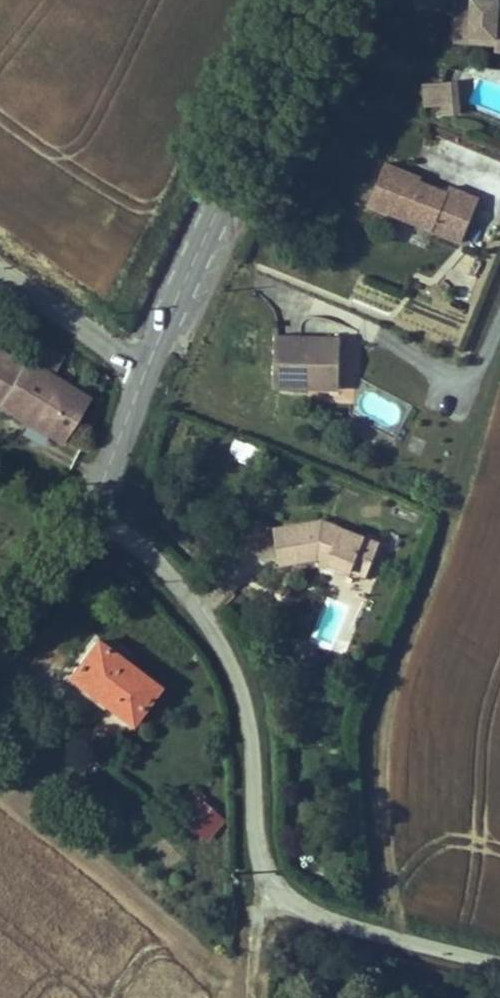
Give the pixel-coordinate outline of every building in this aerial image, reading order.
[(436,1),(435,25),(476,27),(476,34),(499,35),(499,0),(415,0),(436,1)] [(476,34),(476,27),(435,25),(434,32),(476,34)] [(448,90),(434,91),(436,107),(450,106),(448,90)] [(449,232),(461,204),(431,192),(435,183),(397,167),(398,163),(374,153),(356,194),(449,232)] [(461,204),(467,189),(437,177),(435,183),(431,192),(461,204)] [(59,428),(80,385),(43,364),(53,341),(30,328),(19,352),(0,393),(59,428)] [(339,384),(342,333),(276,329),(273,380),(339,384)] [(19,352),(0,340),(0,393),(19,352)] [(80,385),(59,428),(85,443),(100,396),(80,385)] [(236,437),(231,451),(251,458),(256,445),(236,437)] [(323,557),(351,569),(365,534),(366,532),(325,516),(273,523),(279,562),(319,556),(323,557)] [(364,575),(379,540),(365,534),(351,569),(364,575)] [(349,574),(351,569),(323,557),(321,562),(349,574)] [(161,681),(94,631),(65,670),(132,720),(161,681)] [(195,793),(176,815),(205,839),(224,818),(195,793)]
